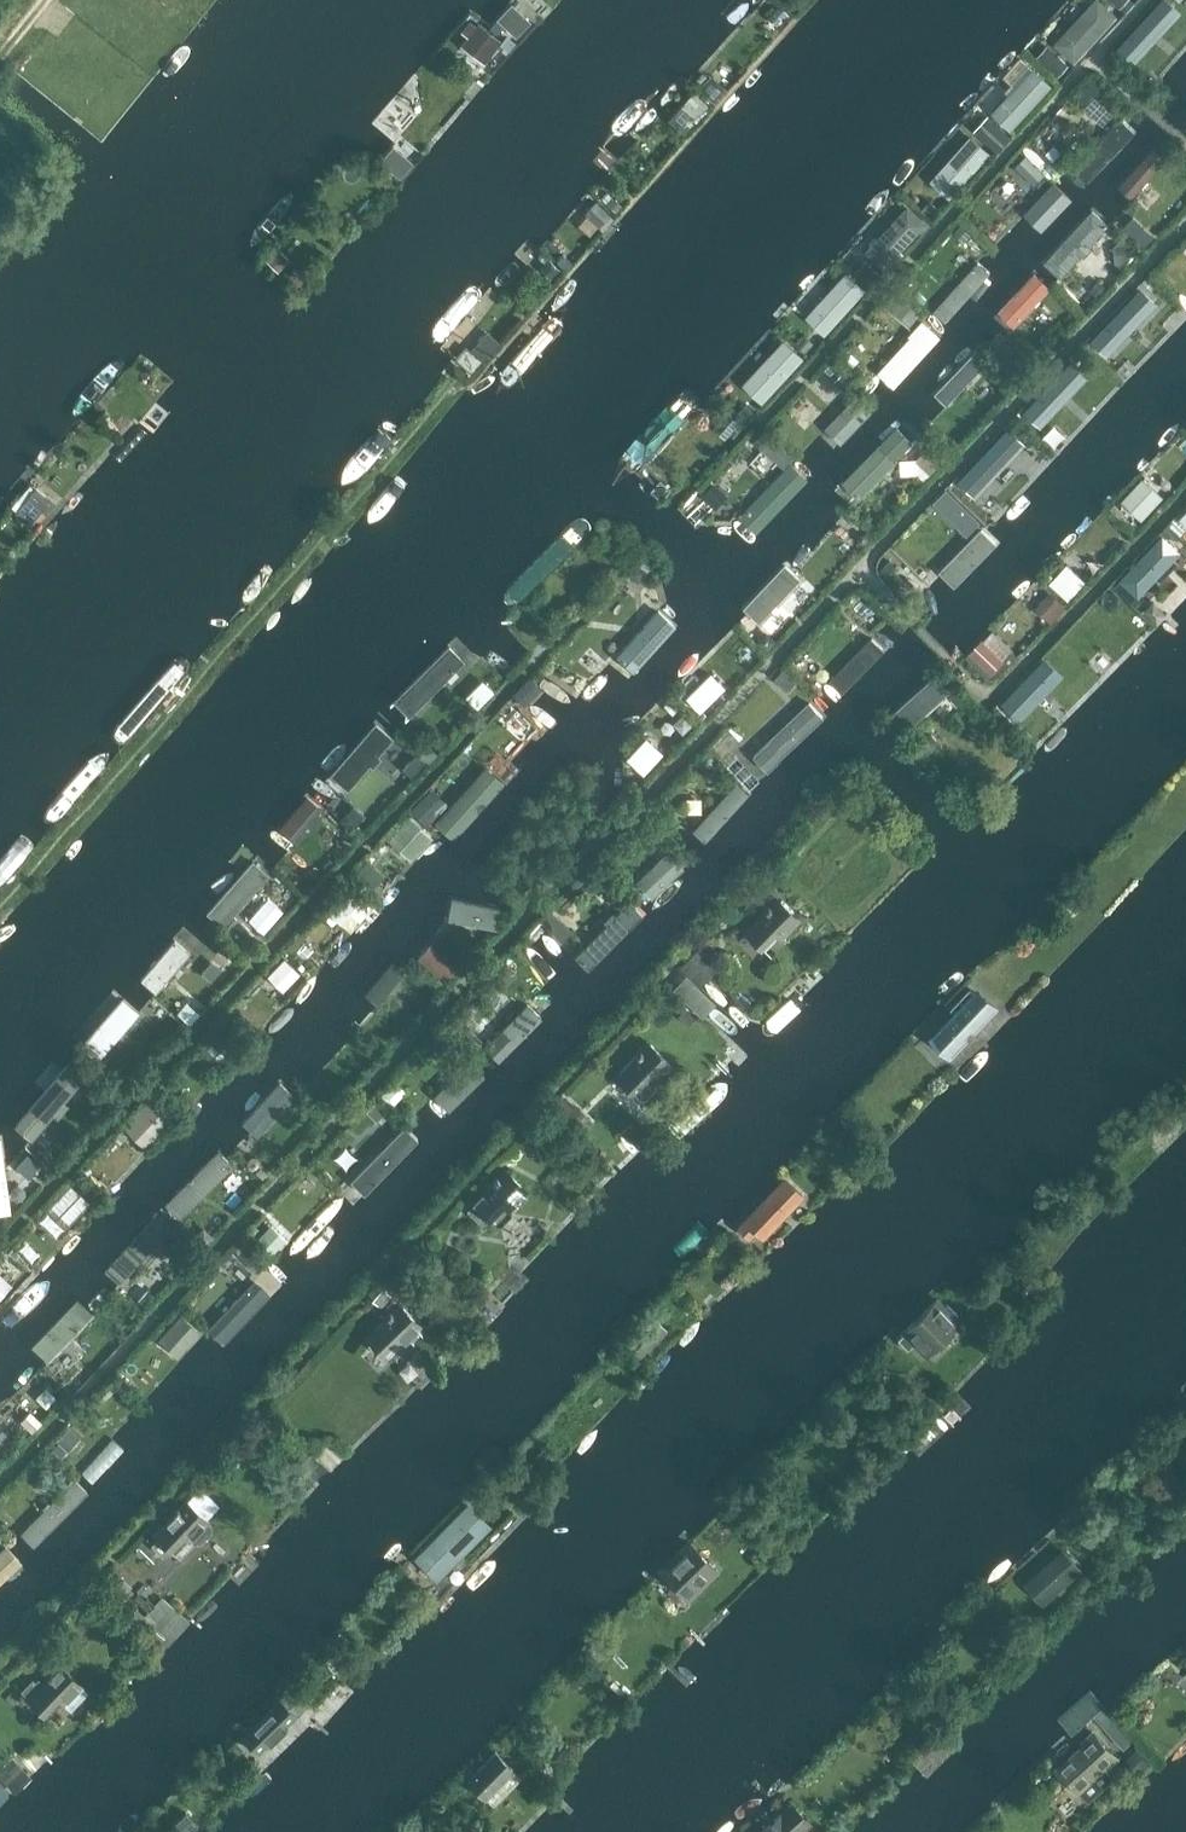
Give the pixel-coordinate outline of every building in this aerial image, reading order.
[(783,1),(793,9),(801,0),(785,0),(783,1)] [(1066,66),(1114,17),(1097,0),(1089,0),(1045,45),(1066,66)] [(779,3),(768,16),(777,24),(788,10),(779,3)] [(515,6),(501,22),(516,36),(531,21),(515,6)] [(466,36),(459,45),(484,63),(501,40),(477,22),(475,24),(468,20),(460,31),(466,36)] [(983,117),(1006,137),(1049,87),(1026,68),(983,117)] [(712,76),(700,91),(712,101),(725,87),(712,76)] [(693,90),(680,104),(700,121),(712,108),(693,90)] [(1064,173),(1088,195),(1154,125),(1130,103),(1064,173)] [(961,133),(932,167),(958,188),(986,154),(961,133)] [(1162,137),(1092,212),(1106,226),(1177,151),(1162,137)] [(393,145),(379,162),(398,178),(412,162),(393,145)] [(383,171),(377,178),(385,186),(392,179),(383,171)] [(1064,173),(996,244),(1020,266),(1088,196),(1064,173)] [(611,196),(605,203),(616,213),(623,206),(611,196)] [(930,223),(907,200),(868,239),(892,262),(930,223)] [(595,201),(584,213),(602,231),(614,218),(595,201)] [(1106,226),(1092,212),(1040,263),(1057,279),(1106,226)] [(996,244),(932,314),(956,336),(1020,266),(996,244)] [(273,250),(265,258),(278,271),(286,263),(273,250)] [(563,253),(556,261),(565,270),(572,262),(563,253)] [(547,258),(539,267),(551,278),(559,268),(547,258)] [(290,270),(286,279),(296,284),(300,275),(290,270)] [(861,293),(838,274),(796,319),(814,340),(861,293)] [(1030,276),(992,318),(1009,333),(1047,291),(1030,276)] [(1165,317),(1140,295),(1120,318),(1145,340),(1165,317)] [(932,314),(860,389),(885,412),(956,336),(932,314)] [(777,338),(732,384),(754,406),(799,360),(777,338)] [(985,368),(971,354),(930,394),(944,409),(985,368)] [(1043,434),(1065,408),(1048,393),(1026,419),(1043,434)] [(855,440),(833,417),(793,455),(815,478),(855,440)] [(865,458),(828,492),(848,514),(885,478),(865,458)] [(782,460),(729,515),(753,539),(807,484),(782,460)] [(978,502),(1002,478),(985,460),(962,484),(978,502)] [(1140,517),(1158,499),(1142,483),(1124,502),(1140,517)] [(30,485),(12,506),(31,522),(49,501),(30,485)] [(587,533),(575,521),(501,594),(513,606),(587,533)] [(936,573),(957,592),(998,546),(976,527),(936,573)] [(738,611),(754,626),(801,580),(785,564),(738,611)] [(1082,585),(1064,566),(1043,586),(1062,605),(1082,585)] [(672,627),(652,611),(610,661),(630,677),(672,627)] [(867,640),(811,701),(829,717),(885,656),(867,640)] [(987,672),(1002,656),(985,642),(971,658),(987,672)] [(401,720),(456,660),(439,645),(384,705),(401,720)] [(692,647),(658,683),(673,697),(708,661),(692,647)] [(899,711),(915,727),(949,694),(934,678),(899,711)] [(829,717),(811,701),(746,766),(765,783),(829,717)] [(492,760),(512,780),(553,738),(534,718),(492,760)] [(335,801),(389,741),(371,725),(317,785),(335,801)] [(428,823),(451,845),(503,789),(480,768),(428,823)] [(736,782),(674,849),(691,864),(752,797),(736,782)] [(281,835),(294,846),(321,816),(308,805),(281,835)] [(426,853),(406,834),(376,866),(396,885),(426,853)] [(691,864),(674,849),(631,887),(650,906),(691,864)] [(199,915),(219,933),(267,879),(247,862),(199,915)] [(333,935),(361,916),(345,894),(318,913),(333,935)] [(568,960),(583,974),(642,912),(627,898),(568,960)] [(780,936),(797,919),(776,898),(745,931),(761,946),(775,931),(780,936)] [(447,905),(445,927),(496,932),(498,910),(447,905)] [(132,986),(147,999),(185,954),(170,942),(132,986)] [(701,944),(679,967),(700,986),(721,964),(701,944)] [(262,983),(282,999),(299,977),(279,961),(262,983)] [(362,994),(373,1005),(403,975),(392,964),(362,994)] [(975,1032),(1000,1007),(978,986),(973,992),(970,989),(951,1009),(953,1011),(929,1037),(951,1058),(969,1039),(965,1036),(972,1029),(975,1032)] [(472,1061),(490,1078),(547,1015),(531,1000),(472,1061)] [(120,1003),(80,1042),(93,1056),(133,1017),(120,1003)] [(670,1063),(649,1043),(618,1076),(633,1091),(634,1091),(640,1097),(645,1097),(655,1087),(654,1082),(653,1081),(670,1063)] [(472,1061),(408,1126),(425,1144),(490,1078),(472,1061)] [(82,1085),(64,1068),(6,1129),(25,1146),(82,1085)] [(225,1141),(240,1155),(291,1099),(276,1085),(225,1141)] [(574,1107),(561,1120),(577,1136),(590,1123),(574,1107)] [(128,1131),(141,1143),(157,1125),(145,1113),(128,1131)] [(839,1116),(832,1124),(843,1134),(850,1125),(839,1116)] [(425,1144),(408,1126),(344,1185),(362,1204),(425,1144)] [(225,1141),(156,1214),(170,1230),(240,1155),(225,1141)] [(249,1225),(281,1255),(344,1191),(313,1160),(249,1225)] [(0,1163),(0,1179),(8,1171),(0,1163)] [(474,1202),(467,1210),(480,1222),(485,1222),(490,1218),(495,1223),(501,1222),(510,1212),(510,1206),(526,1190),(505,1170),(474,1202)] [(786,1178),(738,1228),(751,1240),(756,1235),(763,1241),(806,1196),(786,1178)] [(38,1223),(61,1245),(94,1209),(71,1188),(38,1223)] [(156,1214),(88,1284),(108,1299),(170,1230),(156,1214)] [(188,1302),(231,1345),(299,1274),(255,1232),(188,1302)] [(432,1255),(428,1260),(428,1268),(434,1272),(439,1272),(445,1268),(445,1261),(440,1256),(432,1255)] [(445,1273),(438,1281),(448,1292),(455,1285),(445,1273)] [(0,1312),(0,1348),(49,1300),(31,1282),(0,1312)] [(108,1299),(88,1284),(32,1341),(49,1362),(108,1299)] [(382,1287),(373,1298),(381,1306),(391,1294),(382,1287)] [(898,1338),(897,1339),(907,1349),(912,1344),(925,1356),(961,1320),(960,1319),(936,1296),(900,1331),(902,1333),(898,1338)] [(121,1373),(164,1416),(232,1345),(188,1303),(121,1373)] [(399,1303),(368,1335),(390,1358),(395,1357),(404,1348),(404,1343),(403,1341),(420,1324),(399,1303)] [(45,1439),(83,1474),(147,1400),(113,1367),(45,1439)] [(33,1426),(0,1395),(0,1461),(33,1426)] [(27,1558),(95,1487),(52,1446),(0,1500),(0,1532),(27,1558)] [(544,1448),(535,1457),(547,1467),(555,1459),(544,1448)] [(505,1465),(495,1475),(504,1483),(513,1473),(505,1465)] [(158,1537),(151,1544),(163,1555),(170,1548),(171,1549),(181,1558),(195,1543),(193,1542),(201,1543),(211,1532),(211,1525),(207,1521),(186,1501),(155,1533),(158,1537)] [(461,1512),(417,1557),(436,1576),(456,1555),(451,1550),(475,1526),(461,1512)] [(27,1558),(0,1533),(0,1583),(27,1558)] [(1097,1533),(1087,1542),(1098,1554),(1108,1545),(1097,1533)] [(690,1538),(662,1567),(693,1597),(721,1570),(690,1538)] [(1043,1598),(1079,1566),(1063,1548),(1026,1581),(1043,1598)] [(135,1586),(115,1568),(99,1586),(118,1604),(135,1586)] [(142,1619),(169,1644),(190,1622),(163,1597),(142,1619)] [(595,1642),(584,1653),(594,1663),(606,1653),(595,1642)] [(362,1646),(352,1658),(362,1666),(372,1655),(362,1646)] [(33,1677),(21,1689),(29,1697),(45,1712),(50,1717),(64,1702),(71,1708),(88,1691),(81,1684),(60,1664),(51,1655),(40,1667),(49,1676),(44,1682),(39,1677),(36,1680),(33,1677)] [(241,1735),(258,1753),(297,1714),(280,1697),(241,1735)] [(1115,1716),(1104,1725),(1124,1748),(1135,1738),(1115,1716)] [(1088,1741),(1060,1767),(1063,1770),(1079,1788),(1084,1793),(1091,1800),(1118,1775),(1111,1767),(1125,1755),(1098,1726),(1085,1738),(1088,1741)] [(1140,1746),(1127,1757),(1140,1771),(1154,1760),(1140,1746)] [(486,1798),(514,1769),(496,1751),(468,1780),(486,1798)] [(810,1825),(794,1806),(764,1831),(802,1831),(810,1825)] [(178,1831),(186,1831),(196,1822),(186,1812),(172,1825),(178,1831)]
